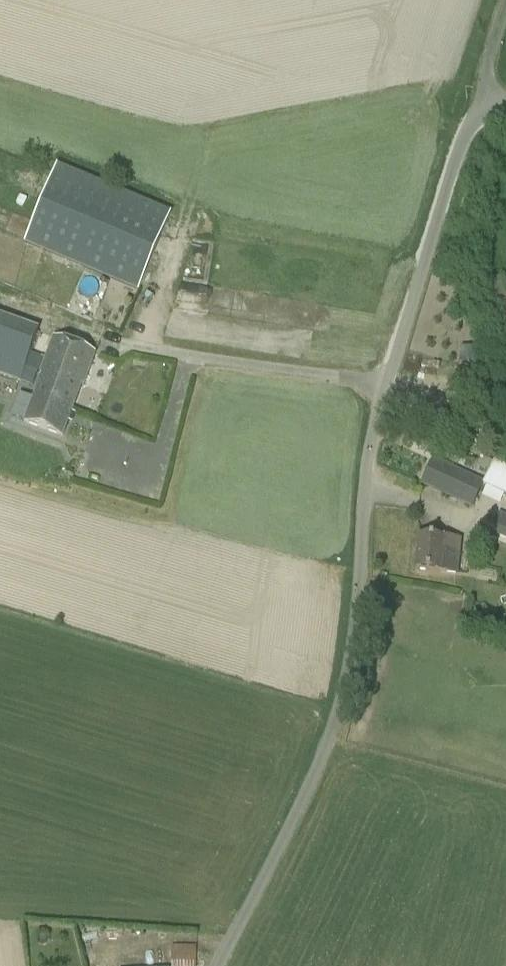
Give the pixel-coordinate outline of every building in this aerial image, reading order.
[(57,166),(23,242),(138,291),(170,213),(57,166)] [(39,374),(44,360),(31,355),(38,331),(0,319),(0,375),(20,382),(21,378),(33,381),(36,373),(39,374)] [(62,437),(81,386),(93,352),(55,338),(24,423),(62,437)] [(461,346),(458,360),(477,363),(479,349),(461,346)] [(432,461),(421,484),(471,508),(482,485),(483,484),(432,461)] [(482,485),(505,496),(505,467),(493,461),(492,463),(488,474),(483,484),(482,485)] [(505,535),(505,517),(500,516),(497,533),(505,535)] [(457,574),(460,540),(444,539),(444,540),(419,537),(416,570),(457,574)] [(172,965),(195,965),(195,948),(172,948),(172,965)]
